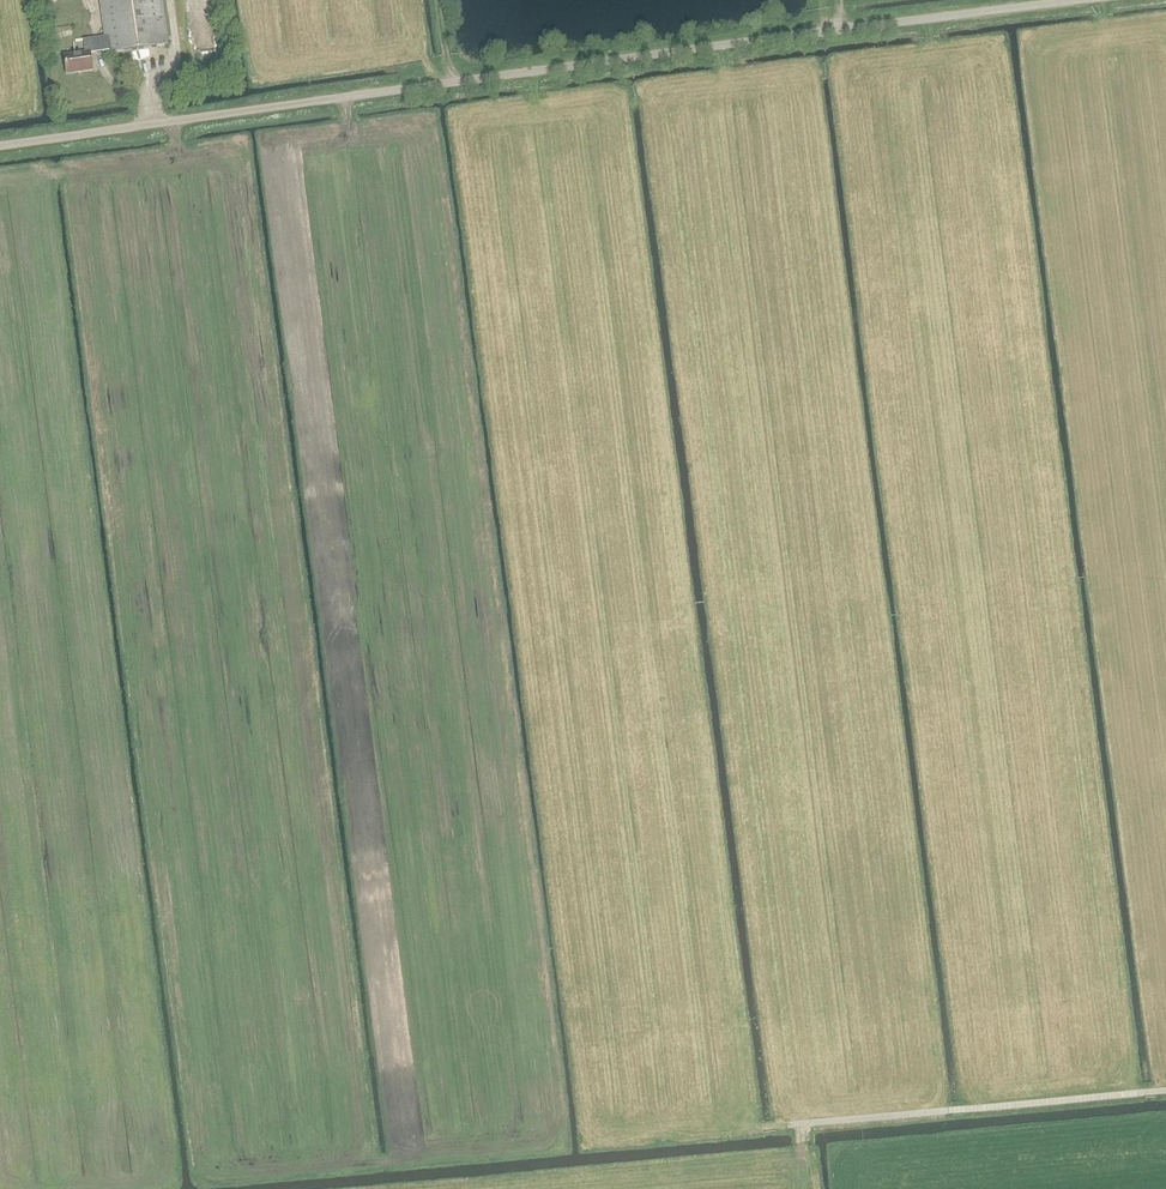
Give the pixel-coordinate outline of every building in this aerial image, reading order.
[(162,0),(99,0),(104,36),(82,40),(83,53),(62,56),(64,74),(91,70),(89,53),(106,51),(107,53),(168,44),(162,0)]
